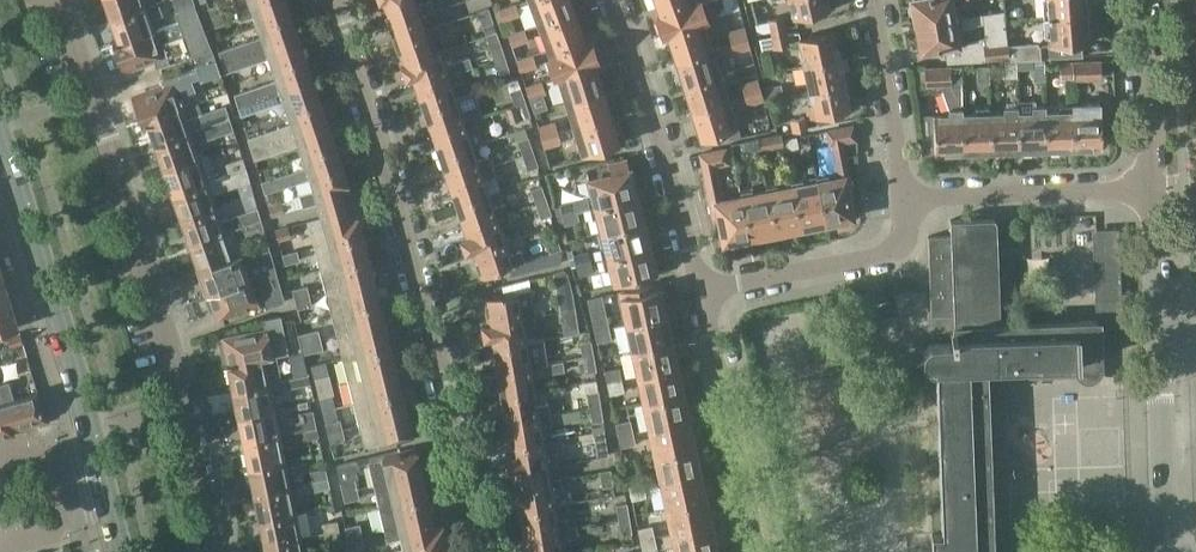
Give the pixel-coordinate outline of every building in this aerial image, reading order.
[(111,19),(156,2),(155,0),(104,0),(111,19)] [(175,22),(181,20),(179,13),(196,6),(194,0),(171,0),(174,10),(171,11),(175,22)] [(260,22),(290,12),(286,0),(257,0),(238,7),(242,18),(256,13),(260,22)] [(419,0),(387,0),(383,1),(392,26),(424,14),(433,11),(430,0),(420,4),(419,0)] [(539,25),(574,11),(570,0),(529,0),(539,25)] [(705,22),(709,20),(701,0),(689,0),(660,10),(662,15),(657,17),(664,35),(670,33),(705,22)] [(689,0),(657,0),(660,10),(689,0)] [(793,17),(831,9),(829,0),(789,0),(793,17)] [(917,24),(954,17),(951,0),(912,0),(912,1),(910,6),(911,12),(915,17),(917,24)] [(1048,17),(1088,13),(1087,0),(1047,0),(1048,17)] [(112,41),(114,46),(156,32),(151,18),(163,13),(159,1),(156,2),(111,19),(118,39),(112,41)] [(502,36),(505,34),(509,33),(504,19),(518,14),(514,2),(497,8),(497,10),(493,11),(502,36)] [(218,3),(203,9),(207,18),(222,13),(218,3)] [(175,22),(179,34),(183,32),(191,54),(185,56),(187,61),(214,52),(213,48),(196,6),(179,13),(181,20),(175,22)] [(481,26),(492,23),(487,7),(476,11),(481,26)] [(975,26),(975,23),(984,21),(986,36),(987,45),(980,46),(982,60),(1009,56),(1007,44),(1004,9),(959,17),(961,29),(975,26)] [(539,25),(548,50),(584,37),(574,11),(539,25)] [(297,34),(290,12),(260,22),(264,31),(218,47),(223,60),(297,34)] [(225,22),(222,13),(207,18),(210,28),(225,22)] [(1091,41),(1088,13),(1048,17),(1051,45),(1091,41)] [(392,26),(404,62),(436,52),(432,39),(442,35),(438,25),(428,28),(424,14),(392,26)] [(769,19),(773,35),(787,32),(783,16),(769,19)] [(963,43),(961,29),(959,17),(954,17),(917,24),(918,31),(915,38),(916,43),(921,47),(921,50),(944,46),(963,43)] [(670,33),(678,59),(714,48),(705,22),(670,33)] [(726,30),(729,41),(747,36),(744,25),(726,30)] [(523,30),(506,36),(511,48),(528,42),(523,30)] [(798,38),(801,51),(804,67),(842,59),(835,30),(798,38)] [(484,35),(492,59),(502,55),(495,31),(484,35)] [(156,32),(114,46),(123,71),(154,60),(156,66),(185,56),(191,54),(183,32),(179,34),(159,42),(156,32)] [(773,48),(774,48),(790,45),(787,32),(773,35),(770,36),(773,48)] [(272,69),(306,58),(297,34),(223,60),(226,69),(267,55),(272,69)] [(750,48),(747,36),(729,41),(732,53),(750,48)] [(945,62),(982,60),(980,46),(987,45),(986,36),(963,43),(944,46),(945,62)] [(552,80),(558,78),(595,66),(593,62),(598,60),(591,42),(586,44),(584,37),(548,50),(550,55),(544,57),(552,80)] [(1037,42),(1007,44),(1009,56),(1009,58),(1040,57),(1039,44),(1037,44),(1037,42)] [(678,59),(686,85),(722,74),(714,48),(678,59)] [(436,53),(436,52),(404,62),(401,63),(406,79),(413,76),(417,86),(458,72),(457,71),(471,66),(468,56),(451,62),(450,58),(444,61),(441,51),(436,53)] [(141,122),(181,107),(192,103),(189,97),(200,93),(195,81),(221,73),(214,52),(187,61),(189,67),(160,77),(163,84),(131,95),(141,122)] [(536,66),(531,54),(514,60),(519,72),(536,66)] [(502,55),(492,59),(497,74),(508,70),(502,55)] [(313,81),(306,58),(272,69),(276,79),(234,92),(237,104),(313,81)] [(842,59),(804,67),(810,92),(847,84),(842,59)] [(1016,60),(1004,60),(1004,77),(1016,77),(1016,60)] [(1101,60),(1075,61),(1075,78),(1102,77),(1101,60)] [(1072,61),(1060,61),(1060,78),(1072,78),(1072,61)] [(1044,80),(1044,62),(1032,62),(1032,80),(1044,80)] [(961,64),(951,65),(924,67),(925,85),(943,84),(943,91),(949,108),(949,114),(933,115),(934,153),(938,153),(940,156),(950,156),(951,152),(963,152),(962,111),(961,64)] [(602,90),(595,66),(558,78),(565,101),(602,90)] [(989,66),(977,66),(977,83),(988,83),(989,66)] [(417,86),(424,109),(457,97),(452,84),(461,81),(458,72),(417,86)] [(686,85),(694,111),(730,100),(722,74),(686,85)] [(744,96),(760,91),(756,77),(740,82),(744,96)] [(545,92),(540,80),(523,86),(528,98),(545,92)] [(321,103),(313,81),(237,104),(241,116),(286,101),(289,112),(321,103)] [(781,96),(779,84),(765,87),(767,99),(781,96)] [(847,84),(810,92),(815,116),(852,107),(847,84)] [(508,90),(513,105),(524,102),(519,86),(508,90)] [(565,101),(574,127),(610,116),(602,90),(565,101)] [(761,91),(760,91),(744,96),(746,106),(753,130),(770,126),(763,97),(761,91)] [(469,93),(457,97),(424,109),(433,133),(476,119),(472,108),(474,107),(469,93)] [(730,100),(694,111),(702,136),(738,124),(730,100)] [(1004,110),(990,110),(990,151),(993,151),(995,154),(1004,154),(1005,150),(1018,150),(1017,109),(1017,105),(1017,100),(1004,100),(1004,106),(1004,110)] [(528,116),(524,102),(513,105),(518,119),(528,116)] [(1101,102),(1073,103),(1074,148),(1077,148),(1079,151),(1087,151),(1088,147),(1102,147),(1101,102)] [(185,117),(181,107),(141,122),(142,125),(147,123),(155,144),(229,116),(225,103),(195,114),(185,117)] [(328,124),(321,103),(289,112),(292,123),(247,138),(251,148),(328,124)] [(1059,108),(1045,108),(1046,149),(1049,149),(1050,152),(1059,152),(1061,148),(1074,148),(1073,103),(1059,104),(1059,108)] [(1017,109),(1018,150),(1021,150),(1023,153),(1032,153),(1034,149),(1046,149),(1045,108),(1045,104),(1032,105),(1032,109),(1017,109)] [(978,151),(990,151),(990,110),(990,106),(977,107),(977,111),(962,111),(963,152),(965,152),(967,155),(976,155),(978,151)] [(793,129),(807,127),(805,115),(791,118),(793,129)] [(155,144),(164,170),(199,157),(194,142),(233,128),(229,116),(155,144)] [(618,142),(610,116),(574,127),(582,153),(618,142)] [(478,127),(476,119),(433,133),(441,157),(472,146),(467,131),(478,127)] [(539,136),(556,132),(553,121),(536,125),(539,136)] [(299,145),(302,155),(336,146),(328,124),(251,148),(254,159),(299,145)] [(846,161),(843,141),(856,139),(853,125),(827,130),(830,144),(831,144),(835,163),(846,161)] [(516,141),(521,155),(531,151),(523,128),(509,133),(512,142),(516,141)] [(564,162),(556,132),(539,136),(548,166),(564,162)] [(780,134),(757,138),(759,150),(783,145),(781,140),(780,134)] [(781,140),(783,145),(784,150),(797,147),(795,137),(781,140)] [(759,150),(757,138),(742,141),(744,153),(759,150)] [(342,165),(336,146),(302,155),(306,165),(259,179),(263,192),(309,178),(343,168),(342,165)] [(477,160),(472,146),(441,157),(449,181),(492,167),(489,156),(477,160)] [(726,148),(714,150),(716,166),(717,166),(729,163),(728,160),(726,148)] [(531,151),(521,155),(526,170),(537,166),(531,151)] [(164,170),(172,193),(216,177),(208,154),(199,157),(164,170)] [(242,156),(226,162),(229,172),(246,166),(242,156)] [(576,211),(596,206),(636,195),(633,183),(637,181),(634,172),(630,171),(627,158),(608,162),(610,170),(588,175),(593,195),(573,199),(574,201),(576,211)] [(836,174),(819,177),(827,221),(836,220),(838,223),(847,221),(848,218),(854,216),(854,215),(852,215),(849,196),(853,195),(846,161),(835,163),(836,174)] [(172,193),(181,219),(216,207),(211,193),(219,190),(235,185),(250,180),(246,166),(229,172),(172,193)] [(495,175),(492,167),(449,181),(458,205),(490,194),(500,190),(500,188),(502,187),(497,174),(495,175)] [(349,190),(343,168),(309,178),(312,190),(298,193),(301,205),(315,201),(316,203),(341,195),(342,195),(341,192),(349,190)] [(722,196),(718,172),(704,175),(713,220),(719,218),(723,240),(721,241),(722,243),(735,240),(737,243),(746,241),(747,237),(752,236),(744,192),(722,196)] [(819,177),(794,182),(802,226),(810,225),(813,228),(823,226),(823,222),(827,221),(819,177)] [(798,227),(802,226),(794,182),(769,187),(776,231),(785,230),(787,233),(797,231),(798,227)] [(529,189),(534,203),(544,199),(540,185),(529,189)] [(769,187),(744,192),(752,236),(760,235),(762,238),(771,236),(772,232),(776,231),(769,187)] [(458,205),(466,229),(509,214),(504,202),(494,205),(490,194),(458,205)] [(346,212),(341,195),(316,203),(319,216),(306,220),(309,232),(323,228),(326,241),(361,233),(355,209),(346,212)] [(596,206),(602,231),(646,220),(643,208),(639,207),(636,195),(596,206)] [(282,210),(279,199),(267,202),(270,213),(282,210)] [(544,199),(534,203),(539,219),(550,215),(544,199)] [(563,214),(576,211),(574,201),(560,205),(563,214)] [(216,207),(181,219),(190,245),(236,229),(235,227),(263,218),(259,206),(220,219),(216,207)] [(579,220),(576,211),(563,214),(565,223),(579,220)] [(511,222),(509,214),(466,229),(468,236),(462,238),(467,254),(474,252),(506,240),(501,226),(511,222)] [(950,219),(951,235),(928,236),(932,330),(933,330),(933,327),(954,327),(954,328),(951,328),(952,340),(935,340),(933,341),(931,342),(928,343),(927,344),(927,345),(925,347),(925,348),(924,350),(924,351),(923,354),(923,357),(924,360),(925,362),(926,364),(927,365),(930,367),(933,368),(935,369),(941,532),(931,532),(932,551),(994,551),(987,372),(996,371),(996,367),(1078,364),(1078,368),(1077,368),(1077,370),(1078,371),(1078,372),(1080,375),(1082,377),(1083,378),(1085,379),(1087,379),(1088,379),(1090,379),(1092,379),(1094,379),(1097,377),(1098,376),(1099,375),(1100,373),(1100,371),(1101,370),(1101,369),(1100,347),(1098,347),(1098,336),(1122,335),(1118,250),(1100,251),(1103,318),(999,322),(995,218),(950,219)] [(646,220),(602,231),(609,259),(649,248),(646,235),(649,232),(646,220)] [(287,225),(275,228),(278,239),(290,235),(287,225)] [(190,245),(199,269),(234,257),(229,244),(240,240),(236,229),(190,245)] [(1099,229),(1100,251),(1118,250),(1118,229),(1099,229)] [(314,244),(320,265),(366,254),(361,233),(326,241),(314,244)] [(559,249),(554,234),(543,237),(549,253),(559,249)] [(506,240),(474,252),(482,276),(525,261),(522,249),(511,253),(506,240)] [(234,257),(199,269),(208,294),(209,294),(210,295),(281,270),(274,244),(234,257)] [(609,259),(615,283),(656,273),(655,270),(658,268),(656,259),(652,258),(649,248),(609,259)] [(297,261),(294,250),(280,254),(283,264),(297,261)] [(571,255),(574,266),(589,262),(586,251),(571,255)] [(373,276),(366,254),(320,265),(325,288),(373,276)] [(592,272),(589,262),(574,266),(577,276),(592,272)] [(281,270),(210,295),(210,296),(206,297),(211,311),(215,309),(218,318),(223,316),(225,322),(290,299),(281,270)] [(564,270),(554,272),(560,310),(575,307),(573,292),(568,273),(564,270)] [(379,299),(373,276),(325,288),(331,311),(379,299)] [(11,303),(3,280),(0,281),(0,307),(11,303)] [(660,290),(660,287),(654,288),(653,283),(620,290),(627,323),(666,315),(663,301),(666,299),(664,291),(660,290)] [(295,297),(309,293),(307,285),(292,289),(295,297)] [(485,296),(489,321),(534,313),(532,303),(521,305),(519,290),(485,296)] [(312,304),(309,293),(295,297),(298,308),(312,304)] [(331,311),(337,334),(384,322),(379,299),(331,311)] [(0,307),(0,332),(18,327),(11,303),(0,307)] [(573,308),(562,310),(558,310),(563,336),(577,333),(573,308)] [(534,313),(489,321),(483,322),(485,338),(492,337),(494,347),(527,341),(525,326),(536,324),(534,313)] [(590,318),(592,329),(607,326),(605,315),(590,318)] [(627,323),(633,348),(674,339),(672,329),(669,328),(666,315),(627,323)] [(227,361),(228,365),(277,355),(287,353),(280,316),(263,319),(265,328),(224,337),(225,345),(221,346),(224,360),(228,360),(228,361),(227,361)] [(343,357),(390,345),(384,322),(337,334),(343,357)] [(610,340),(607,326),(592,329),(595,343),(610,340)] [(320,328),(298,334),(301,344),(323,338),(320,328)] [(23,342),(20,332),(9,336),(12,345),(23,342)] [(301,344),(303,353),(326,348),(323,338),(301,344)] [(676,349),(674,339),(633,348),(638,374),(676,366),(673,351),(676,349)] [(578,342),(581,357),(592,355),(590,340),(578,342)] [(529,355),(527,341),(494,347),(498,372),(542,364),(540,353),(529,355)] [(396,368),(390,345),(343,357),(348,380),(396,368)] [(289,356),(295,375),(308,373),(303,353),(289,356)] [(277,355),(228,365),(232,388),(281,378),(277,355)] [(592,355),(581,357),(584,373),(595,371),(592,355)] [(544,374),(542,364),(498,372),(502,396),(535,391),(533,376),(544,374)] [(638,374),(644,401),(685,392),(683,382),(680,381),(676,366),(638,374)] [(401,391),(396,368),(348,380),(354,402),(401,391)] [(603,371),(605,380),(620,377),(618,368),(603,371)] [(281,378),(232,388),(238,416),(277,408),(274,394),(289,390),(288,386),(311,382),(308,373),(295,375),(281,378)] [(314,387),(329,384),(327,375),(312,378),(314,387)] [(620,377),(605,380),(608,395),(623,392),(620,377)] [(0,383),(0,387),(12,429),(45,419),(37,392),(15,398),(10,380),(0,383)] [(332,394),(329,384),(314,387),(317,398),(332,394)] [(14,434),(12,429),(0,387),(0,438),(14,434)] [(599,405),(597,390),(585,392),(587,407),(599,405)] [(407,414),(401,391),(354,402),(360,425),(407,414)] [(502,396),(506,421),(550,414),(548,403),(538,405),(535,391),(502,396)] [(688,402),(685,392),(644,401),(650,427),(688,419),(685,404),(688,402)] [(599,405),(587,407),(590,423),(602,422),(599,405)] [(277,408),(238,416),(243,441),(282,433),(277,408)] [(579,410),(555,413),(556,424),(580,420),(579,410)] [(296,413),(300,430),(314,427),(311,411),(296,413)] [(413,438),(407,414),(360,425),(365,446),(397,439),(397,442),(413,438)] [(551,423),(550,414),(506,421),(510,446),(543,440),(541,425),(551,423)] [(338,419),(324,423),(329,443),(343,439),(338,419)] [(650,427),(656,453),(697,444),(695,435),(691,434),(688,419),(650,427)] [(614,423),(616,434),(631,431),(629,420),(614,423)] [(567,426),(554,428),(556,438),(569,436),(567,426)] [(316,438),(314,427),(300,430),(302,440),(316,438)] [(631,431),(616,434),(619,447),(634,444),(631,431)] [(243,441),(249,468),(288,460),(282,433),(243,441)] [(507,472),(514,471),(548,465),(558,464),(556,452),(545,454),(543,440),(510,446),(511,454),(505,455),(507,472)] [(604,441),(593,442),(595,458),(606,456),(604,441)] [(699,455),(697,444),(656,453),(662,482),(700,475),(697,456),(699,455)] [(368,458),(375,486),(422,476),(415,447),(400,451),(368,458)] [(293,485),(288,460),(249,468),(254,493),(293,485)] [(361,478),(357,464),(357,461),(337,466),(343,491),(358,487),(356,479),(361,478)] [(552,489),(550,479),(548,465),(514,471),(517,485),(509,486),(512,502),(519,501),(520,510),(554,504),(565,502),(562,488),(552,489)] [(311,481),(325,478),(323,467),(309,470),(311,481)] [(598,472),(601,488),(612,486),(609,470),(598,472)] [(625,477),(627,487),(642,484),(640,474),(625,477)] [(662,482),(667,506),(708,498),(706,487),(703,486),(700,475),(662,482)] [(380,509),(427,499),(422,476),(375,486),(380,509)] [(327,488),(325,478),(311,481),(313,491),(327,488)] [(642,484),(627,487),(630,501),(645,498),(642,484)] [(254,493),(259,519),(299,511),(293,485),(254,493)] [(360,497),(358,487),(343,491),(345,501),(360,497)] [(710,508),(708,498),(667,506),(673,532),(711,524),(707,510),(710,508)] [(386,532),(433,522),(427,499),(380,509),(386,532)] [(557,519),(554,504),(520,510),(524,535),(569,527),(567,517),(557,519)] [(614,505),(616,519),(628,517),(626,504),(614,505)] [(259,519),(264,545),(304,537),(299,511),(259,519)] [(628,517),(616,519),(619,537),(630,535),(628,517)] [(323,533),(337,531),(335,521),(321,524),(323,533)] [(404,551),(407,551),(447,543),(442,524),(434,526),(433,522),(386,532),(388,541),(401,538),(404,551)] [(677,551),(707,551),(720,549),(718,540),(714,540),(711,524),(673,532),(663,534),(665,545),(675,543),(677,551)] [(345,537),(360,534),(358,525),(343,528),(345,537)] [(636,529),(638,540),(653,537),(651,526),(636,529)] [(560,539),(571,537),(569,527),(524,535),(527,551),(562,551),(560,539)] [(339,541),(337,531),(323,533),(325,544),(339,541)] [(362,544),(360,534),(345,537),(347,548),(362,544)] [(304,537),(264,545),(266,551),(308,551),(304,537)] [(638,540),(641,551),(648,551),(656,550),(653,537),(638,540)] [(447,543),(407,551),(449,551),(447,543)]
